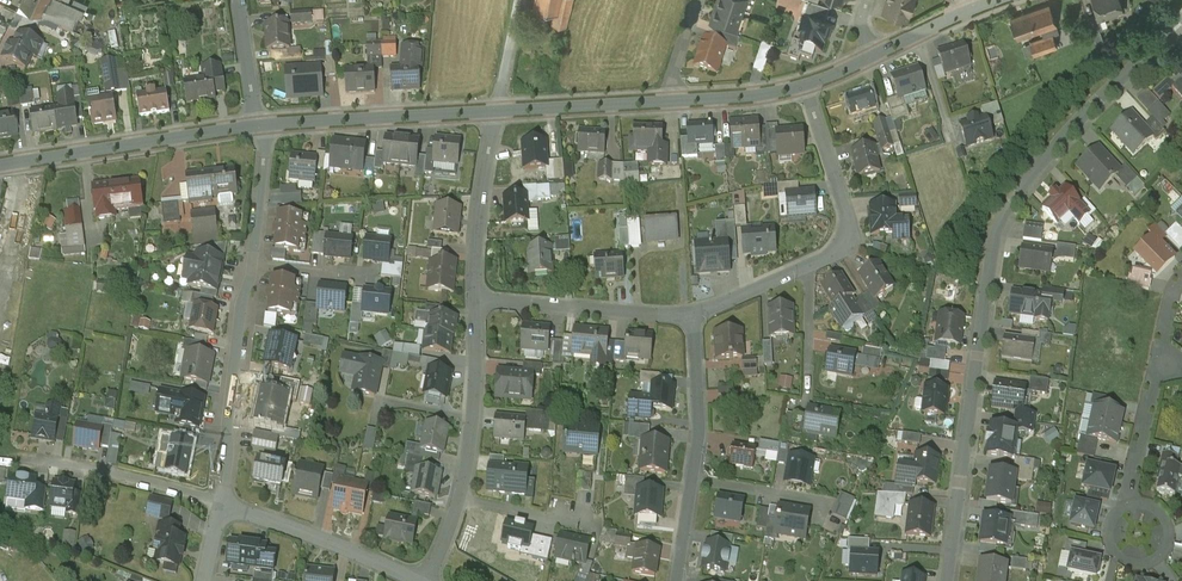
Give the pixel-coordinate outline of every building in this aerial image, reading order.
[(18,10),(40,20),(42,15),(48,0),(22,0),(18,10)] [(67,0),(49,0),(40,20),(73,35),(85,8),(67,0)] [(533,7),(554,11),(552,23),(565,26),(572,0),(534,0),(533,7)] [(716,5),(741,13),(745,0),(718,0),(716,5)] [(812,0),(807,0),(803,13),(824,20),(828,5),(812,0)] [(883,11),(906,19),(909,11),(907,11),(909,3),(914,5),(914,4),(910,2),(911,0),(887,0),(883,11)] [(1097,13),(1099,19),(1123,11),(1119,0),(1093,0),(1097,13)] [(741,13),(716,5),(711,21),(722,25),(735,30),(735,29),(741,13)] [(1048,5),(1010,18),(1017,38),(1040,30),(1055,25),(1055,24),(1048,5)] [(311,13),(291,14),(292,24),(312,23),(311,13)] [(824,20),(803,13),(799,25),(806,27),(799,45),(821,53),(831,22),(824,20)] [(1099,19),(1097,13),(1087,17),(1092,32),(1102,28),(1099,19)] [(288,23),(265,24),(266,38),(267,51),(290,50),(288,23)] [(735,30),(722,25),(719,34),(737,40),(740,31),(735,29),(735,30)] [(1055,25),(1040,30),(1043,37),(1043,38),(1052,35),(1058,33),(1055,25)] [(737,40),(719,34),(716,43),(725,46),(725,47),(736,51),(740,41),(737,40)] [(42,45),(19,35),(14,47),(10,45),(9,45),(36,57),(42,45)] [(1052,35),(1043,38),(1043,37),(1029,42),(1033,54),(1056,47),(1052,35)] [(716,43),(704,39),(695,67),(716,74),(716,73),(719,72),(721,66),(719,64),(725,47),(725,46),(716,43)] [(756,70),(766,73),(776,44),(766,41),(756,70)] [(396,43),(381,44),(382,58),(396,58),(396,43)] [(381,44),(367,44),(368,59),(373,58),(382,58),(381,44)] [(36,57),(9,45),(4,58),(26,68),(31,56),(36,58),(36,57)] [(963,46),(937,54),(944,75),(970,67),(963,46)] [(401,70),(391,70),(392,92),(408,91),(408,92),(420,92),(419,70),(420,70),(421,53),(414,53),(414,49),(403,48),(401,70)] [(334,58),(325,58),(327,78),(337,77),(334,58)] [(382,58),(373,58),(374,67),(382,67),(382,58)] [(115,62),(102,64),(104,75),(108,75),(108,74),(117,73),(115,62)] [(220,66),(202,69),(204,80),(211,79),(211,78),(221,77),(220,66)] [(320,67),(286,69),(286,83),(293,83),(294,95),(310,94),(310,98),(320,98),(319,87),(321,87),(320,67)] [(918,69),(892,78),(898,97),(898,99),(902,97),(912,94),(912,97),(915,96),(915,95),(924,91),(918,69)] [(1173,78),(1180,85),(1178,86),(1181,90),(1181,69),(1173,78)] [(373,70),(346,71),(346,94),(359,94),(358,92),(374,92),(373,70)] [(117,73),(108,74),(108,75),(104,75),(107,94),(112,93),(120,92),(117,73)] [(176,74),(167,75),(168,87),(177,87),(176,74)] [(204,80),(184,83),(187,104),(215,99),(214,93),(224,92),(221,77),(211,78),(211,79),(204,80)] [(166,91),(156,93),(155,87),(146,88),(147,94),(136,96),(140,117),(170,113),(166,91)] [(1159,103),(1146,90),(1135,100),(1148,113),(1159,103)] [(868,91),(844,99),(850,117),(874,109),(868,91)] [(33,92),(19,94),(21,107),(34,105),(33,92)] [(89,103),(88,103),(90,113),(89,113),(90,117),(91,117),(92,125),(116,121),(113,99),(112,93),(107,94),(100,95),(101,101),(89,103)] [(19,94),(6,96),(7,109),(21,107),(19,94)] [(72,95),(59,97),(60,108),(54,109),(57,129),(77,127),(76,120),(73,99),(72,95)] [(100,95),(88,97),(89,103),(101,101),(100,95)] [(902,97),(898,99),(898,97),(886,101),(891,118),(893,122),(909,117),(902,97)] [(80,98),(73,99),(76,120),(83,119),(80,98)] [(54,109),(30,113),(34,134),(57,131),(57,129),(54,109)] [(1132,113),(1111,133),(1134,156),(1152,138),(1154,137),(1145,127),(1132,113)] [(0,117),(0,139),(17,137),(13,115),(0,117)] [(891,118),(884,121),(889,134),(896,131),(893,122),(891,118)] [(983,119),(960,126),(967,146),(989,139),(983,119)] [(1166,133),(1153,119),(1145,127),(1154,137),(1152,138),(1156,142),(1166,133)] [(884,120),(873,123),(877,137),(889,134),(884,121),(884,120)] [(758,121),(730,123),(732,150),(755,148),(759,148),(758,132),(758,121)] [(712,124),(687,126),(688,146),(713,144),(712,124)] [(777,125),(765,126),(766,132),(767,145),(778,144),(777,132),(778,132),(777,125)] [(662,128),(635,128),(635,152),(649,152),(649,165),(661,165),(661,149),(662,149),(662,128)] [(778,132),(777,132),(778,144),(778,157),(803,155),(801,130),(778,132)] [(896,131),(889,134),(893,146),(900,143),(896,131)] [(605,134),(579,132),(578,154),(604,155),(605,134)] [(766,132),(758,132),(759,148),(755,148),(756,156),(768,155),(767,145),(766,132)] [(889,134),(877,137),(882,150),(893,146),(889,134)] [(403,139),(386,138),(384,154),(383,165),(384,165),(400,166),(403,139)] [(419,141),(403,139),(400,166),(416,168),(417,168),(418,157),(419,141)] [(461,142),(436,139),(435,151),(433,162),(434,162),(458,165),(461,142)] [(365,144),(334,141),(331,169),(362,173),(364,160),(365,144)] [(545,142),(523,143),(524,171),(547,169),(545,142)] [(724,146),(715,147),(716,164),(725,163),(724,146)] [(874,146),(852,151),(858,177),(880,172),(874,146)] [(1097,149),(1078,167),(1093,183),(1096,179),(1103,187),(1115,177),(1120,172),(1120,171),(1114,165),(1113,165),(1097,149)] [(435,151),(427,151),(426,158),(424,174),(433,175),(434,162),(433,162),(435,151)] [(326,154),(317,153),(317,159),(318,159),(317,170),(324,171),(326,154)] [(384,154),(376,153),(375,161),(374,170),(383,172),(384,165),(383,165),(384,154)] [(317,159),(293,156),(290,180),(315,183),(317,170),(318,159),(317,159)] [(426,158),(418,157),(417,168),(416,168),(415,175),(424,176),(424,174),(426,158)] [(375,161),(364,160),(362,173),(365,173),(364,179),(373,180),(374,170),(375,161)] [(563,161),(554,162),(555,182),(564,181),(563,161)] [(612,164),(599,164),(599,180),(612,181),(612,164)] [(623,165),(612,164),(612,181),(625,182),(624,175),(623,165)] [(637,164),(623,165),(624,175),(638,174),(637,164)] [(1137,180),(1125,166),(1120,171),(1120,172),(1115,177),(1126,190),(1137,180)] [(234,169),(187,175),(190,204),(212,201),(211,198),(217,197),(218,197),(233,196),(237,195),(234,169)] [(638,174),(624,175),(625,182),(625,185),(638,184),(639,184),(639,174),(638,174)] [(139,181),(110,184),(113,211),(115,211),(129,210),(130,219),(141,218),(140,208),(143,208),(139,181)] [(799,183),(777,184),(778,196),(787,196),(786,194),(799,193),(799,183)] [(110,184),(93,186),(97,220),(115,218),(115,211),(113,211),(110,184)] [(638,184),(625,185),(625,193),(638,192),(638,184)] [(306,206),(305,193),(300,194),(300,186),(283,187),(284,207),(306,206)] [(549,186),(536,187),(537,201),(550,200),(549,186)] [(1065,188),(1042,209),(1057,225),(1069,215),(1078,225),(1078,226),(1088,217),(1078,206),(1080,205),(1079,204),(1065,188)] [(799,193),(786,194),(787,196),(788,219),(816,217),(814,192),(799,193)] [(738,193),(738,206),(748,206),(748,193),(738,193)] [(526,195),(504,197),(505,208),(506,207),(506,216),(505,216),(506,224),(528,223),(526,195)] [(233,196),(218,197),(219,205),(221,207),(232,205),(234,203),(233,196)] [(916,197),(899,197),(900,208),(916,207),(916,197)] [(1096,212),(1084,199),(1079,204),(1080,205),(1078,206),(1088,217),(1089,218),(1096,212)] [(178,203),(162,205),(164,225),(180,223),(178,203)] [(461,208),(436,206),(433,233),(458,235),(461,208)] [(894,206),(870,207),(872,235),(893,234),(896,234),(895,221),(894,206)] [(746,207),(733,207),(734,222),(735,228),(747,227),(746,207)] [(80,210),(68,211),(70,227),(71,227),(71,232),(82,231),(81,226),(82,226),(80,210)] [(215,210),(191,213),(196,248),(207,246),(219,245),(215,210)] [(49,215),(44,225),(54,231),(59,221),(49,215)] [(308,218),(279,215),(278,229),(275,228),(275,229),(274,236),(277,236),(275,250),(304,254),(308,218)] [(676,218),(644,220),(646,242),(678,239),(676,218)] [(907,220),(895,221),(896,234),(893,234),(894,241),(908,240),(907,220)] [(638,221),(628,222),(628,229),(630,247),(640,246),(638,221)] [(734,222),(715,223),(717,242),(726,241),(727,248),(736,248),(735,228),(734,222)] [(1043,226),(1025,224),(1023,239),(1041,242),(1043,226)] [(82,231),(71,232),(71,227),(70,227),(66,227),(69,248),(85,247),(82,226),(81,226),(82,231)] [(763,233),(752,234),(751,229),(743,230),(745,254),(752,254),(752,256),(766,255),(766,253),(775,252),(773,228),(763,228),(763,233)] [(628,229),(619,230),(620,248),(630,247),(628,229)] [(328,234),(314,233),(311,254),(325,256),(327,236),(328,236),(328,234)] [(328,236),(327,236),(325,256),(325,257),(350,259),(352,239),(328,236)] [(569,237),(555,238),(556,252),(570,251),(569,237)] [(1153,237),(1135,254),(1157,276),(1175,259),(1153,237)] [(378,240),(367,239),(365,261),(379,262),(380,263),(382,264),(388,264),(388,263),(391,241),(388,241),(387,240),(379,239),(378,240)] [(1088,244),(1102,251),(1107,243),(1100,239),(1096,246),(1089,242),(1088,244)] [(717,242),(695,243),(698,274),(729,272),(727,248),(726,241),(717,242)] [(442,243),(428,242),(427,250),(432,250),(441,251),(442,243)] [(219,245),(207,246),(208,256),(223,259),(225,260),(228,244),(219,245)] [(1076,247),(1056,245),(1055,253),(1075,256),(1076,247)] [(550,246),(528,248),(530,276),(552,274),(550,246)] [(42,250),(31,248),(29,259),(40,260),(42,250)] [(1052,252),(1032,250),(1032,249),(1021,248),(1018,268),(1046,271),(1047,263),(1051,263),(1052,252)] [(441,251),(432,250),(431,263),(441,264),(442,260),(448,261),(449,252),(441,251)] [(208,256),(200,254),(195,257),(195,259),(192,258),(190,269),(186,268),(186,269),(183,268),(181,270),(180,276),(180,278),(184,279),(184,280),(185,280),(185,279),(187,279),(187,281),(190,281),(189,286),(202,289),(216,292),(217,291),(223,259),(208,256)] [(622,255),(594,257),(594,258),(596,258),(596,267),(595,267),(596,280),(608,279),(608,278),(623,277),(623,278),(624,278),(622,255)] [(441,264),(431,263),(428,290),(452,292),(456,262),(448,261),(442,260),(441,264)] [(403,265),(388,263),(388,264),(382,264),(381,277),(402,280),(403,265)] [(893,288),(877,263),(859,275),(870,292),(875,300),(876,300),(885,294),(883,291),(890,286),(892,289),(893,288)] [(853,296),(840,275),(822,287),(835,307),(835,308),(853,297),(853,296)] [(301,282),(272,279),(271,293),(268,293),(267,300),(267,301),(270,301),(268,315),(277,316),(297,318),(301,282)] [(108,283),(98,282),(97,291),(107,292),(108,283)] [(347,288),(320,285),(318,305),(317,310),(318,310),(344,313),(347,288)] [(216,292),(202,289),(200,296),(214,299),(217,299),(218,292),(217,291),(216,292)] [(1063,291),(1044,289),(1043,296),(1051,297),(1050,304),(1061,305),(1063,291)] [(376,292),(365,291),(363,312),(388,315),(391,293),(383,293),(383,291),(382,291),(382,292),(377,292),(378,291),(376,291),(376,292)] [(875,300),(870,292),(862,297),(873,313),(881,308),(876,300),(875,300)] [(1043,296),(1013,292),(1010,314),(1036,317),(1035,321),(1048,322),(1050,304),(1051,297),(1043,296)] [(200,296),(193,295),(191,306),(195,307),(195,306),(212,309),(214,299),(200,296)] [(853,297),(835,308),(835,307),(831,310),(836,317),(835,318),(844,332),(844,331),(845,333),(848,333),(852,330),(853,328),(852,326),(863,319),(862,318),(864,317),(855,302),(856,301),(853,297)] [(873,313),(862,297),(856,301),(855,302),(864,317),(865,318),(873,313)] [(318,305),(306,304),(304,325),(316,327),(318,310),(317,310),(318,305)] [(361,305),(352,304),(350,325),(358,326),(361,305)] [(212,309),(195,306),(195,307),(191,331),(212,335),(217,310),(212,309)] [(443,308),(426,306),(425,315),(431,315),(431,314),(442,316),(443,308)] [(792,308),(768,309),(770,340),(793,339),(792,308)] [(268,315),(265,314),(264,327),(276,329),(277,316),(268,315)] [(442,316),(431,314),(431,315),(429,333),(452,336),(454,336),(456,317),(442,316)] [(964,318),(940,314),(936,343),(947,344),(960,346),(964,318)] [(137,317),(134,326),(151,331),(154,322),(137,317)] [(1013,328),(1014,320),(1005,320),(1005,328),(1013,328)] [(549,328),(524,325),(522,350),(546,352),(549,328)] [(388,330),(377,337),(383,348),(395,342),(388,330)] [(607,333),(575,330),(574,338),(573,354),(574,354),(605,357),(607,333)] [(844,343),(845,335),(819,330),(817,338),(844,343)] [(1041,334),(1022,331),(1021,339),(1034,340),(1034,342),(1040,343),(1041,334)] [(741,332),(715,333),(717,361),(733,360),(733,359),(743,358),(743,357),(739,357),(738,343),(742,343),(741,332)] [(429,333),(426,333),(424,351),(450,354),(452,336),(429,333)] [(652,337),(627,335),(626,344),(625,356),(626,356),(626,358),(650,360),(652,337)] [(324,339),(305,336),(304,345),(322,349),(324,339)] [(574,338),(564,337),(563,342),(562,359),(573,361),(574,354),(573,354),(574,338)] [(1021,339),(1005,337),(1002,358),(1032,362),(1034,342),(1034,340),(1021,339)] [(296,343),(272,338),(266,367),(290,372),(296,343)] [(207,345),(185,341),(182,352),(188,353),(188,352),(205,356),(207,345)] [(563,342),(555,342),(553,366),(561,367),(562,359),(563,342)] [(626,344),(615,343),(613,362),(626,363),(626,358),(626,356),(625,356),(626,344)] [(771,343),(763,344),(763,359),(764,366),(772,365),(771,343)] [(947,344),(936,343),(935,349),(928,348),(926,360),(931,361),(945,363),(947,344)] [(421,348),(404,346),(403,355),(409,357),(420,359),(421,348)] [(882,351),(863,348),(862,357),(880,360),(882,351)] [(856,355),(830,350),(826,372),(852,377),(856,355)] [(394,353),(384,351),(381,362),(382,363),(381,368),(390,370),(391,364),(394,353)] [(205,356),(188,352),(188,353),(183,380),(207,385),(213,357),(205,356)] [(403,355),(394,353),(391,364),(407,367),(408,363),(409,357),(403,355)] [(381,362),(361,358),(361,360),(344,356),(340,374),(357,377),(354,393),(375,397),(381,368),(382,363),(381,362)] [(420,359),(409,357),(408,363),(421,366),(422,359),(420,359)] [(756,360),(743,360),(743,371),(756,371),(757,371),(756,366),(756,360)] [(945,363),(931,361),(930,370),(949,373),(950,364),(945,363)] [(541,365),(524,364),(523,374),(532,375),(532,376),(540,377),(541,365)] [(451,373),(430,369),(425,396),(446,400),(451,373)] [(949,373),(930,370),(929,380),(948,382),(949,373)] [(7,379),(9,373),(0,371),(0,378),(7,379)] [(511,373),(499,372),(497,397),(521,399),(522,394),(530,394),(534,391),(534,387),(531,384),(532,376),(532,375),(523,374),(512,373),(512,372),(511,372),(511,373)] [(660,375),(641,374),(640,385),(653,386),(653,385),(659,385),(660,375)] [(782,376),(781,388),(794,390),(795,377),(782,376)] [(1028,392),(1025,391),(1023,401),(1020,401),(1019,410),(1022,410),(1022,412),(1017,411),(1017,413),(1028,415),(1031,393),(1047,395),(1049,381),(1030,378),(1028,392)] [(300,383),(281,380),(278,395),(286,397),(285,401),(288,401),(296,403),(300,383)] [(1025,387),(995,383),(992,407),(1017,411),(1022,412),(1022,410),(1019,410),(1020,401),(1023,401),(1025,391),(1025,387)] [(133,384),(132,393),(153,394),(153,385),(133,384)] [(652,399),(651,409),(671,411),(673,387),(659,385),(653,385),(653,386),(652,399)] [(948,390),(926,387),(924,401),(923,412),(922,414),(944,417),(946,405),(945,405),(947,391),(948,391),(948,390)] [(733,390),(719,390),(720,405),(734,405),(733,390)] [(205,399),(195,397),(186,395),(186,396),(182,395),(182,396),(161,392),(157,414),(178,418),(177,425),(189,428),(199,429),(203,408),(205,399)] [(278,395),(260,392),(254,424),(282,429),(288,401),(285,401),(286,397),(278,395)] [(1110,399),(1093,395),(1090,405),(1094,406),(1094,405),(1108,408),(1110,399)] [(651,409),(652,399),(630,397),(629,418),(653,420),(653,419),(653,414),(651,413),(651,409)] [(917,400),(915,402),(914,409),(916,411),(923,412),(924,401),(917,400)] [(1108,408),(1094,405),(1094,406),(1091,420),(1106,423),(1120,426),(1124,411),(1108,408)] [(840,415),(809,409),(807,419),(805,434),(835,440),(840,415)] [(550,414),(532,412),(531,422),(549,424),(550,414)] [(1017,413),(1015,422),(1033,424),(1034,416),(1028,415),(1017,413)] [(58,420),(35,416),(31,439),(54,442),(57,425),(58,420)] [(526,419),(495,416),(493,438),(524,441),(526,419)] [(807,419),(795,417),(792,437),(804,439),(805,434),(807,419)] [(68,420),(58,418),(58,420),(57,425),(66,427),(68,420)] [(1106,423),(1091,420),(1087,437),(1087,438),(1098,440),(1102,441),(1106,423)] [(1033,424),(1015,422),(1015,429),(1016,429),(1016,431),(1032,433),(1033,424)] [(379,425),(370,423),(366,441),(375,443),(379,425)] [(1120,426),(1106,423),(1102,441),(1116,444),(1120,426)] [(448,428),(427,424),(421,450),(441,454),(442,455),(448,428)] [(66,427),(57,425),(54,442),(64,444),(66,427)] [(102,429),(78,425),(74,447),(99,451),(99,447),(103,429),(102,429)] [(650,427),(630,425),(629,440),(642,442),(642,441),(649,441),(650,427)] [(113,427),(103,426),(102,429),(103,429),(99,447),(109,449),(113,427)] [(1015,429),(992,426),(991,435),(989,435),(988,435),(987,443),(988,444),(990,444),(988,456),(1000,458),(1000,457),(1011,459),(1011,460),(1012,460),(1012,459),(1012,458),(1016,431),(1016,429),(1015,429)] [(599,430),(568,427),(566,438),(565,438),(564,453),(587,455),(587,457),(596,458),(599,430)] [(1052,442),(1062,437),(1058,429),(1048,434),(1052,442)] [(193,435),(176,432),(175,439),(191,442),(193,435)] [(279,437),(255,432),(253,443),(269,446),(268,447),(277,449),(279,437)] [(921,436),(903,434),(901,443),(920,445),(921,436)] [(1098,440),(1087,438),(1087,437),(1081,435),(1076,455),(1094,459),(1098,440)] [(175,439),(162,437),(158,456),(168,458),(166,472),(185,476),(191,442),(175,439)] [(649,441),(642,441),(642,442),(640,471),(666,473),(669,443),(649,441)] [(269,446),(253,443),(251,452),(267,455),(268,447),(269,446)] [(790,445),(781,444),(777,463),(786,465),(790,445)] [(756,450),(733,447),(730,465),(745,467),(744,468),(753,470),(756,450)] [(421,450),(420,458),(427,460),(439,462),(441,454),(421,450)] [(1163,454),(1160,463),(1177,467),(1179,458),(1163,454)] [(915,469),(899,467),(897,485),(897,486),(914,488),(915,483),(935,486),(937,474),(935,474),(938,459),(939,459),(939,458),(917,455),(915,469)] [(427,460),(409,456),(407,468),(418,470),(418,469),(425,470),(427,460)] [(504,458),(490,456),(489,468),(490,468),(490,467),(503,468),(504,458)] [(813,461),(792,457),(786,484),(788,484),(788,482),(807,485),(807,488),(808,488),(813,461)] [(1035,462),(1012,458),(1012,459),(1015,459),(1014,468),(1033,470),(1035,462)] [(285,467),(259,462),(255,483),(281,488),(285,467)] [(1159,492),(1160,495),(1164,496),(1165,494),(1175,496),(1179,478),(1181,479),(1181,468),(1177,467),(1160,463),(1158,477),(1160,477),(1157,492),(1159,492)] [(320,469),(300,464),(296,480),(295,480),(294,484),(295,484),(293,496),(317,501),(319,490),(323,474),(319,473),(320,469)] [(354,483),(344,481),(346,469),(335,466),(333,476),(332,484),(339,486),(334,509),(341,510),(340,513),(341,514),(346,515),(348,514),(349,512),(354,483)] [(503,468),(490,467),(490,468),(488,489),(494,490),(494,492),(525,495),(528,468),(514,467),(514,469),(503,468)] [(1086,467),(1082,488),(1108,492),(1111,472),(1086,467)] [(1033,470),(1014,468),(1013,475),(1016,475),(1015,481),(1032,483),(1033,470)] [(425,470),(418,469),(418,470),(413,494),(412,494),(412,495),(435,499),(438,486),(437,486),(440,474),(441,475),(441,474),(425,470)] [(364,485),(354,483),(349,512),(362,514),(367,491),(374,492),(377,475),(367,473),(364,485)] [(1013,475),(992,473),(991,482),(986,485),(986,489),(988,489),(987,503),(1009,506),(1011,491),(1014,491),(1015,481),(1016,475),(1013,475)] [(333,476),(323,474),(319,490),(330,492),(332,484),(333,476)] [(592,475),(579,474),(578,490),(590,491),(592,475)] [(34,480),(8,477),(6,498),(16,499),(15,502),(26,503),(26,501),(32,501),(33,489),(34,480)] [(645,480),(626,478),(625,493),(638,494),(638,490),(644,490),(645,480)] [(75,485),(55,483),(51,507),(69,510),(72,510),(74,495),(75,485)] [(914,488),(897,486),(896,495),(906,496),(913,496),(914,488)] [(47,490),(33,489),(32,501),(26,501),(26,503),(25,509),(44,512),(47,490)] [(644,490),(638,490),(638,494),(636,516),(660,518),(662,491),(644,490)] [(1091,496),(1113,501),(1115,495),(1093,490),(1091,496)] [(896,495),(879,494),(876,517),(894,520),(896,506),(905,507),(906,496),(896,495)] [(82,496),(74,495),(72,510),(69,510),(68,514),(79,516),(82,496)] [(744,500),(718,496),(715,519),(730,521),(731,520),(740,522),(740,523),(741,523),(744,500)] [(172,503),(152,499),(148,515),(168,520),(172,503)] [(849,503),(839,499),(833,514),(845,520),(846,520),(855,500),(854,500),(851,499),(849,503)] [(431,506),(414,503),(412,514),(418,515),(429,518),(431,506)] [(1041,503),(1039,512),(1052,515),(1055,506),(1041,503)] [(1075,504),(1071,525),(1091,529),(1096,508),(1075,504)] [(934,508),(910,505),(906,536),(930,539),(934,508)] [(809,512),(780,507),(777,519),(776,531),(777,531),(776,535),(805,540),(809,512)] [(769,510),(760,508),(757,528),(766,530),(768,518),(769,510)] [(1038,517),(1015,513),(1013,526),(1036,529),(1038,517)] [(410,522),(389,517),(385,540),(401,544),(402,543),(413,546),(417,523),(416,523),(418,515),(412,514),(410,522)] [(1009,521),(984,517),(984,519),(985,520),(983,532),(982,532),(980,544),(996,547),(996,543),(1006,544),(1009,521)] [(777,519),(768,518),(766,530),(765,539),(775,541),(776,535),(777,531),(776,531),(777,519)] [(534,529),(526,527),(526,525),(516,522),(515,525),(506,523),(502,545),(509,546),(509,550),(521,552),(522,549),(529,551),(532,537),(534,529)] [(179,528),(164,524),(161,540),(158,540),(155,551),(158,552),(156,562),(179,567),(181,557),(183,557),(185,548),(183,548),(185,539),(177,537),(179,528)] [(617,532),(604,530),(599,544),(615,546),(617,536),(617,532)] [(77,546),(78,532),(66,532),(66,546),(77,546)] [(733,537),(712,534),(710,544),(729,548),(731,549),(733,537)] [(590,543),(560,536),(555,558),(572,562),(572,565),(573,565),(574,562),(585,565),(590,543)] [(631,538),(617,536),(615,546),(629,549),(631,538)] [(81,541),(86,554),(97,550),(92,537),(81,541)] [(522,549),(521,552),(520,556),(548,562),(552,541),(532,537),(529,551),(522,549)] [(276,556),(266,554),(267,546),(231,541),(228,564),(234,565),(233,571),(248,573),(248,567),(256,568),(255,571),(273,574),(276,556)] [(1087,545),(1067,541),(1065,553),(1071,555),(1071,554),(1084,557),(1087,545)] [(710,544),(707,544),(706,551),(704,551),(704,552),(706,552),(704,560),(702,560),(704,561),(703,568),(725,572),(726,565),(728,565),(730,556),(728,555),(729,548),(710,544)] [(649,548),(637,546),(633,574),(655,577),(655,576),(654,576),(657,559),(658,559),(659,550),(658,550),(658,552),(648,550),(649,548)] [(870,553),(852,552),(851,575),(877,577),(878,555),(872,555),(870,553)] [(1084,557),(1071,554),(1071,555),(1068,571),(1096,577),(1096,576),(1099,574),(1101,564),(1099,562),(1100,560),(1084,557)] [(1027,561),(1012,559),(1011,569),(1025,571),(1027,561)] [(980,563),(978,580),(1005,580),(1007,566),(980,563)] [(324,571),(324,572),(308,570),(308,569),(306,568),(306,570),(307,570),(306,579),(305,579),(305,580),(333,580),(334,573),(335,573),(335,572),(324,571)] [(254,571),(253,579),(265,580),(272,580),(273,574),(255,571),(254,571)]
